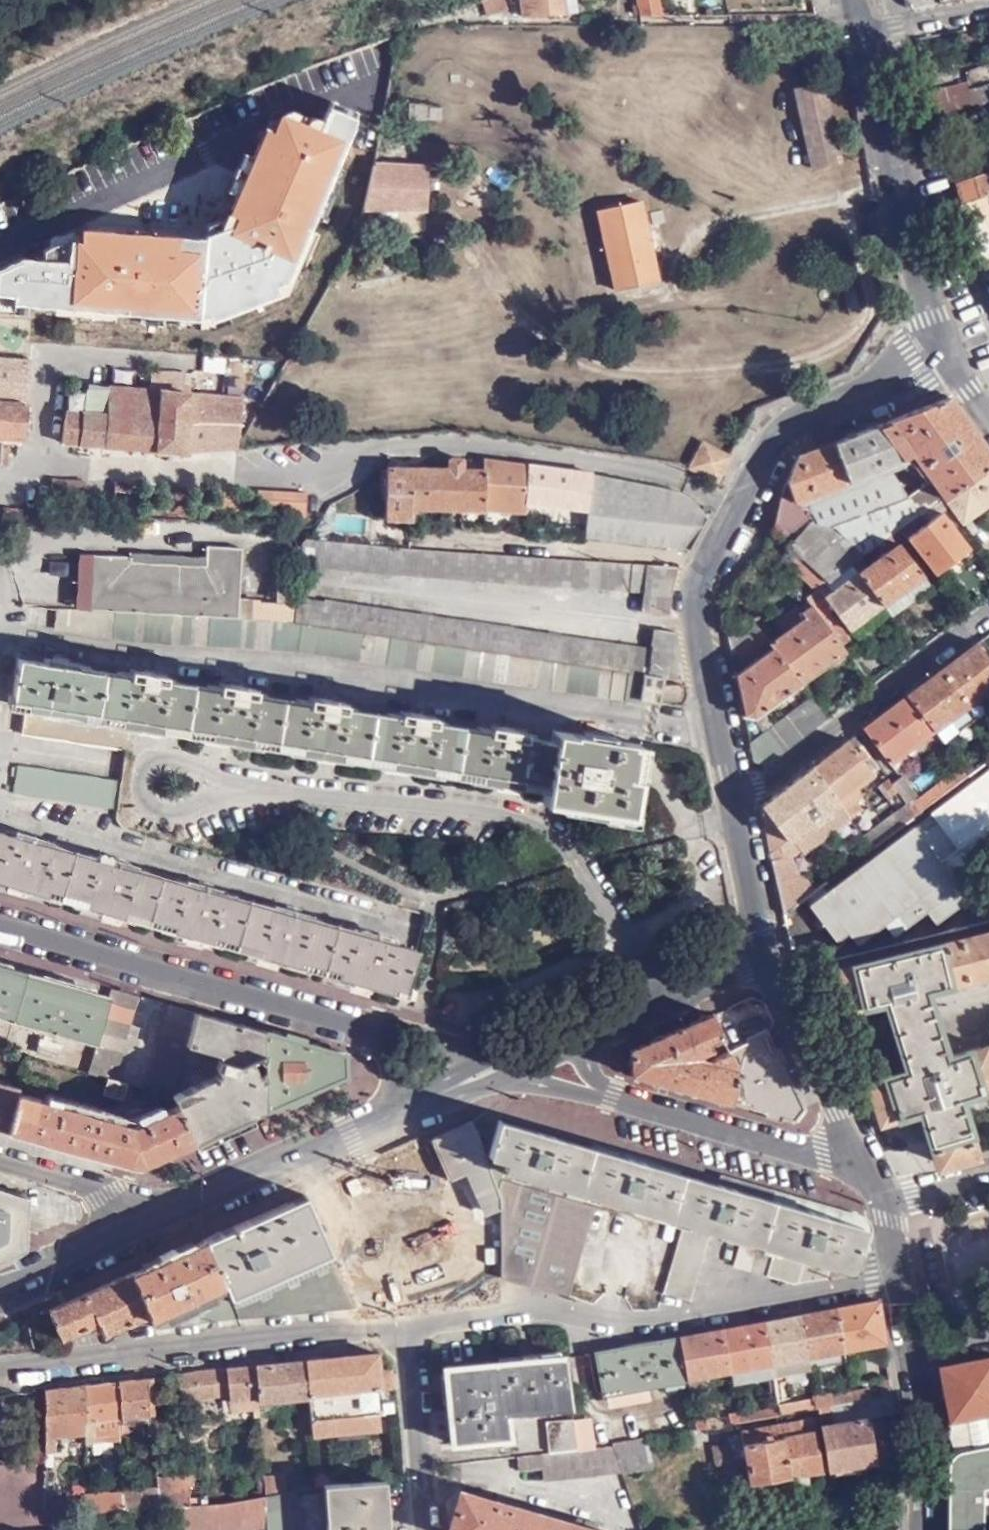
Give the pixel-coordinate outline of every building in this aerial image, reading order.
[(505,0),(480,0),(485,16),(507,11),(505,0)] [(564,0),(518,0),(521,17),(566,11),(564,0)] [(566,11),(577,9),(575,0),(564,0),(566,11)] [(638,16),(643,15),(659,16),(656,0),(635,0),(638,16)] [(904,5),(913,10),(932,7),(931,0),(902,0),(904,5)] [(811,169),(843,162),(825,82),(793,89),(811,169)] [(966,83),(929,91),(935,114),(972,106),(969,92),(966,83)] [(969,92),(972,106),(988,102),(988,88),(969,92)] [(361,114),(327,100),(297,165),(262,150),(231,220),(194,234),(86,225),(44,250),(44,271),(76,276),(70,315),(204,322),(290,289),(361,114)] [(426,168),(373,168),(368,189),(361,210),(426,210),(426,187),(426,168)] [(448,169),(426,168),(426,187),(449,186),(448,169)] [(988,195),(988,171),(954,183),(960,205),(987,195),(988,195)] [(977,265),(988,260),(988,203),(987,195),(960,205),(967,235),(977,265)] [(659,281),(641,201),(597,211),(615,291),(659,281)] [(715,266),(718,256),(708,250),(703,260),(715,266)] [(981,275),(983,281),(988,278),(988,272),(981,275)] [(0,358),(0,372),(29,375),(29,361),(0,358)] [(153,371),(152,381),(152,389),(183,391),(184,383),(185,374),(153,371)] [(0,372),(0,397),(27,399),(29,375),(0,372)] [(182,453),(238,449),(241,395),(189,391),(190,384),(184,383),(183,391),(152,389),(152,381),(140,380),(139,387),(101,384),(101,391),(85,389),(83,412),(64,411),(61,443),(182,453)] [(939,503),(944,499),(988,467),(988,456),(946,398),(891,420),(906,458),(913,456),(936,488),(925,495),(933,507),(939,503)] [(2,438),(26,439),(29,404),(0,401),(0,460),(2,438)] [(782,482),(781,487),(796,499),(804,496),(883,467),(906,458),(891,420),(797,456),(782,482)] [(689,467),(717,480),(729,456),(702,441),(689,467)] [(729,456),(717,480),(719,481),(731,457),(729,456)] [(582,537),(689,550),(706,516),(699,508),(691,501),(679,494),(663,487),(591,472),(484,460),(484,469),(463,467),(462,458),(448,458),(447,467),(385,467),(383,519),(410,520),(410,506),(521,514),(524,489),(570,493),(569,510),(585,511),(582,537)] [(988,507),(988,467),(944,499),(963,525),(988,507)] [(878,545),(900,530),(907,525),(919,516),(886,471),(806,501),(804,496),(796,499),(781,487),(778,496),(775,513),(772,530),(794,550),(827,580),(849,565),(859,558),(878,545)] [(83,507),(85,482),(52,480),(50,505),(83,507)] [(306,521),(308,494),(259,491),(257,518),(306,521)] [(906,538),(932,573),(966,549),(942,516),(947,513),(939,503),(933,507),(919,516),(926,526),(914,535),(907,525),(900,530),(906,538)] [(855,573),(880,605),(922,576),(899,544),(906,538),(900,530),(878,545),(884,553),(865,566),(859,558),(849,565),(855,573)] [(640,611),(667,614),(676,567),(612,562),(464,552),(301,542),(298,542),(298,566),(395,576),(449,580),(641,590),(640,611)] [(140,613),(236,619),(257,620),(294,622),(295,608),(296,597),(297,575),(276,574),(274,603),(259,602),(259,599),(237,597),(240,548),(206,546),(205,555),(130,551),(130,556),(77,553),(73,610),(86,611),(140,613)] [(786,559),(817,587),(827,580),(794,550),(786,559)] [(848,628),(880,605),(855,573),(824,596),(848,628)] [(819,599),(824,596),(817,587),(805,595),(812,605),(841,644),(848,639),(819,599)] [(662,679),(684,682),(681,667),(673,633),(654,630),(651,648),(396,611),(324,600),(324,602),(296,597),(295,608),(294,622),(354,632),(578,666),(662,679)] [(798,682),(844,650),(841,644),(812,605),(799,614),(802,617),(768,642),(771,646),(798,682)] [(658,703),(662,679),(578,666),(354,632),(294,622),(257,620),(236,619),(140,613),(86,611),(56,610),(55,628),(132,639),(296,649),(639,702),(640,700),(658,703)] [(725,633),(729,652),(730,652),(759,630),(754,623),(743,620),(725,633)] [(988,689),(988,661),(976,645),(905,698),(932,733),(940,743),(988,707),(980,695),(988,689)] [(733,673),(742,713),(754,714),(798,682),(771,646),(733,673)] [(545,788),(552,745),(513,739),(514,731),(502,729),(501,736),(422,723),(423,716),(410,714),(409,721),(333,709),(334,701),(320,699),(319,706),(243,694),(245,687),(228,684),(227,691),(152,679),(153,672),(140,670),(139,677),(66,665),(67,658),(53,656),(52,662),(17,657),(10,699),(26,702),(22,733),(68,740),(125,749),(129,725),(152,729),(158,730),(159,724),(209,732),(208,739),(228,742),(248,745),(249,738),(301,746),(300,754),(317,757),(338,760),(339,753),(392,762),(390,770),(409,773),(428,776),(429,769),(481,777),(480,784),(499,788),(516,790),(517,783),(545,788)] [(762,766),(825,719),(810,698),(781,719),(749,742),(753,762),(762,766)] [(905,698),(861,731),(887,765),(932,733),(905,698)] [(552,745),(545,788),(543,801),(553,802),(627,814),(632,786),(635,769),(639,744),(554,731),(552,745)] [(847,742),(809,770),(832,801),(870,773),(847,742)] [(12,792),(116,809),(121,782),(16,765),(12,792)] [(909,808),(915,817),(968,777),(961,769),(909,808)] [(760,806),(769,855),(834,803),(832,801),(809,770),(788,786),(760,806)] [(900,777),(890,784),(906,804),(916,796),(900,777)] [(929,826),(957,863),(988,840),(988,781),(929,826)] [(862,842),(869,851),(915,817),(909,808),(862,842)] [(892,935),(926,910),(936,923),(970,898),(916,824),(808,904),(836,941),(849,932),(857,944),(884,924),(892,935)] [(404,995),(416,950),(116,865),(0,831),(0,880),(152,924),(404,995)] [(770,861),(783,914),(813,892),(802,878),(792,881),(787,859),(770,861)] [(924,947),(833,969),(852,1035),(891,1024),(910,1088),(899,1092),(888,1095),(903,1144),(924,1136),(933,1160),(943,1164),(966,1157),(971,1148),(968,1133),(966,1125),(988,1117),(988,1058),(950,1074),(948,1066),(932,1012),(945,1009),(988,998),(988,931),(924,947)] [(107,996),(0,966),(0,1012),(94,1039),(107,996)] [(94,1039),(85,1070),(93,1072),(104,1075),(111,1077),(136,994),(110,987),(107,996),(94,1039)] [(182,1045),(193,1009),(169,1003),(144,1086),(169,1093),(182,1045)] [(173,1102),(191,1142),(263,1109),(263,1030),(193,1009),(182,1045),(216,1054),(212,1067),(215,1075),(170,1095),(173,1102)] [(629,1075),(729,1104),(737,1073),(731,1059),(710,1068),(700,1063),(702,1051),(707,1049),(705,1044),(721,1036),(711,1013),(628,1050),(629,1075)] [(737,1073),(729,1104),(793,1122),(803,1106),(765,1025),(743,1036),(749,1049),(744,1052),(737,1073)] [(263,1030),(263,1109),(342,1074),(341,1053),(263,1030)] [(124,1081),(111,1077),(104,1075),(100,1091),(120,1097),(124,1081)] [(10,1128),(20,1093),(19,1087),(0,1082),(0,1125),(10,1128)] [(20,1093),(10,1128),(136,1162),(147,1160),(191,1142),(173,1102),(142,1116),(138,1105),(124,1111),(121,1121),(20,1093)] [(883,1144),(903,1144),(888,1095),(869,1103),(883,1144)] [(733,1266),(792,1283),(825,1277),(829,1263),(846,1268),(857,1260),(867,1232),(860,1221),(860,1219),(826,1210),(825,1214),(798,1206),(799,1202),(749,1188),(748,1191),(719,1183),(720,1180),(645,1159),(644,1163),(538,1133),(538,1130),(486,1115),(471,1121),(499,1191),(505,1171),(556,1186),(558,1180),(595,1191),(593,1198),(597,1199),(651,1214),(654,1206),(685,1215),(662,1293),(689,1301),(710,1229),(741,1238),(733,1266)] [(499,1191),(471,1121),(434,1136),(452,1180),(466,1175),(471,1173),(485,1207),(499,1201),(499,1191)] [(501,1277),(567,1297),(597,1199),(593,1198),(595,1191),(558,1180),(556,1186),(505,1171),(499,1191),(499,1201),(499,1211),(501,1277)] [(471,1173),(466,1175),(483,1218),(499,1211),(499,1201),(485,1207),(471,1173)] [(14,1241),(13,1193),(0,1190),(0,1241),(14,1241)] [(237,1317),(354,1303),(304,1194),(202,1240),(237,1317)] [(153,1327),(237,1317),(202,1240),(128,1274),(146,1313),(153,1327)] [(128,1274),(47,1311),(59,1337),(95,1320),(101,1333),(146,1313),(128,1274)] [(877,1299),(834,1307),(842,1351),(884,1343),(877,1299)] [(842,1351),(834,1307),(799,1314),(807,1357),(842,1351)] [(762,1321),(769,1364),(807,1357),(799,1314),(762,1321)] [(723,1329),(730,1371),(763,1366),(769,1364),(762,1321),(723,1329)] [(678,1338),(686,1380),(730,1371),(723,1329),(678,1338)] [(678,1338),(594,1352),(603,1396),(686,1380),(678,1338)] [(381,1413),(378,1388),(377,1369),(375,1353),(303,1360),(306,1395),(310,1435),(378,1428),(376,1414),(381,1413)] [(571,1406),(563,1356),(483,1363),(443,1367),(451,1443),(510,1437),(507,1413),(571,1406)] [(938,1365),(948,1420),(988,1412),(988,1356),(938,1365)] [(303,1360),(252,1365),(256,1401),(306,1395),(303,1360)] [(252,1365),(176,1374),(179,1399),(223,1394),(225,1412),(257,1408),(256,1401),(252,1365)] [(378,1388),(394,1387),(393,1369),(377,1369),(378,1388)] [(150,1378),(115,1381),(118,1419),(119,1430),(129,1429),(128,1418),(153,1415),(150,1378)] [(892,1397),(889,1380),(881,1381),(884,1397),(892,1397)] [(115,1381),(80,1384),(85,1435),(86,1444),(95,1443),(93,1421),(118,1419),(115,1381)] [(80,1384),(41,1387),(46,1451),(56,1450),(55,1438),(85,1435),(80,1384)] [(867,1391),(851,1394),(852,1403),(868,1400),(867,1391)] [(852,1403),(851,1394),(816,1400),(817,1409),(830,1407),(852,1403)] [(868,1400),(852,1403),(830,1407),(832,1418),(834,1425),(825,1427),(832,1469),(879,1462),(871,1420),(895,1415),(892,1397),(884,1397),(868,1400)] [(817,1409),(816,1400),(778,1407),(779,1416),(817,1409)] [(778,1407),(738,1414),(740,1423),(752,1421),(779,1416),(778,1407)] [(830,1407),(817,1409),(819,1420),(832,1418),(830,1407)] [(740,1423),(738,1414),(730,1415),(731,1424),(740,1423)] [(752,1482),(824,1471),(814,1417),(802,1419),(802,1421),(743,1431),(752,1482)] [(546,1422),(550,1454),(578,1451),(573,1419),(546,1422)] [(703,1422),(694,1422),(695,1431),(704,1429),(703,1422)] [(622,1473),(622,1474),(654,1470),(647,1439),(612,1445),(613,1447),(622,1473)] [(714,1447),(719,1469),(738,1465),(734,1442),(714,1447)] [(947,1506),(982,1499),(982,1487),(988,1486),(988,1445),(961,1450),(956,1451),(953,1453),(950,1456),(948,1461),(947,1468),(947,1506)] [(543,1481),(622,1473),(613,1447),(578,1451),(550,1454),(515,1458),(517,1470),(541,1469),(543,1481)] [(0,1460),(0,1529),(64,1529),(63,1511),(51,1512),(47,1457),(0,1460)] [(189,1475),(156,1477),(157,1489),(157,1508),(181,1506),(190,1506),(189,1475)] [(395,1528),(381,1529),(377,1480),(326,1484),(329,1529),(395,1529),(395,1528)] [(157,1489),(122,1491),(122,1495),(123,1509),(157,1508),(157,1489)] [(263,1497),(265,1527),(265,1529),(298,1529),(296,1490),(263,1497)] [(597,1529),(597,1524),(585,1520),(583,1526),(508,1505),(510,1499),(496,1495),(494,1501),(459,1491),(448,1529),(599,1529),(597,1529)] [(122,1495),(88,1497),(88,1511),(123,1509),(122,1495)] [(263,1497),(227,1504),(190,1506),(181,1506),(182,1529),(230,1529),(265,1527),(263,1497)] [(947,1529),(982,1529),(982,1499),(947,1506),(947,1529)]
